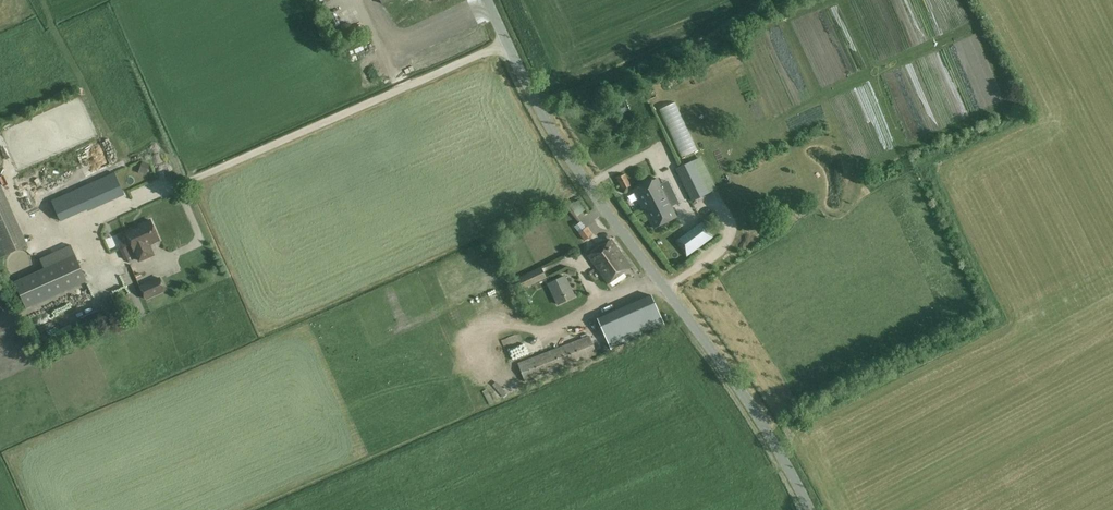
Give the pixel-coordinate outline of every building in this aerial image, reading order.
[(339,15),(351,11),(349,4),(337,9),(339,15)] [(607,120),(622,114),(618,103),(603,108),(607,120)] [(77,155),(88,151),(86,144),(74,147),(77,155)] [(692,201),(708,193),(692,160),(675,168),(692,201)] [(139,172),(147,175),(151,164),(143,161),(139,172)] [(61,221),(124,193),(115,173),(49,202),(55,216),(58,215),(61,221)] [(624,191),(631,186),(625,175),(617,179),(624,191)] [(658,179),(647,185),(656,204),(667,199),(658,179)] [(1,184),(0,185),(0,258),(28,245),(1,184)] [(656,204),(647,185),(635,190),(645,210),(656,204)] [(667,199),(656,204),(645,210),(654,229),(677,217),(667,199)] [(708,218),(676,241),(687,256),(714,237),(713,236),(718,233),(708,218)] [(160,240),(151,220),(126,231),(134,251),(135,250),(139,260),(153,254),(149,244),(160,240)] [(579,233),(585,240),(593,234),(587,227),(579,233)] [(631,268),(623,256),(612,241),(589,257),(609,284),(631,268)] [(26,308),(88,281),(76,254),(14,282),(26,308)] [(524,289),(547,278),(541,267),(518,278),(524,289)] [(575,297),(565,277),(549,285),(559,305),(575,297)] [(165,290),(160,278),(140,287),(145,299),(165,290)] [(526,291),(522,293),(528,305),(532,303),(526,291)] [(666,327),(652,296),(598,320),(611,350),(666,327)] [(525,382),(598,354),(591,335),(518,363),(525,382)]
